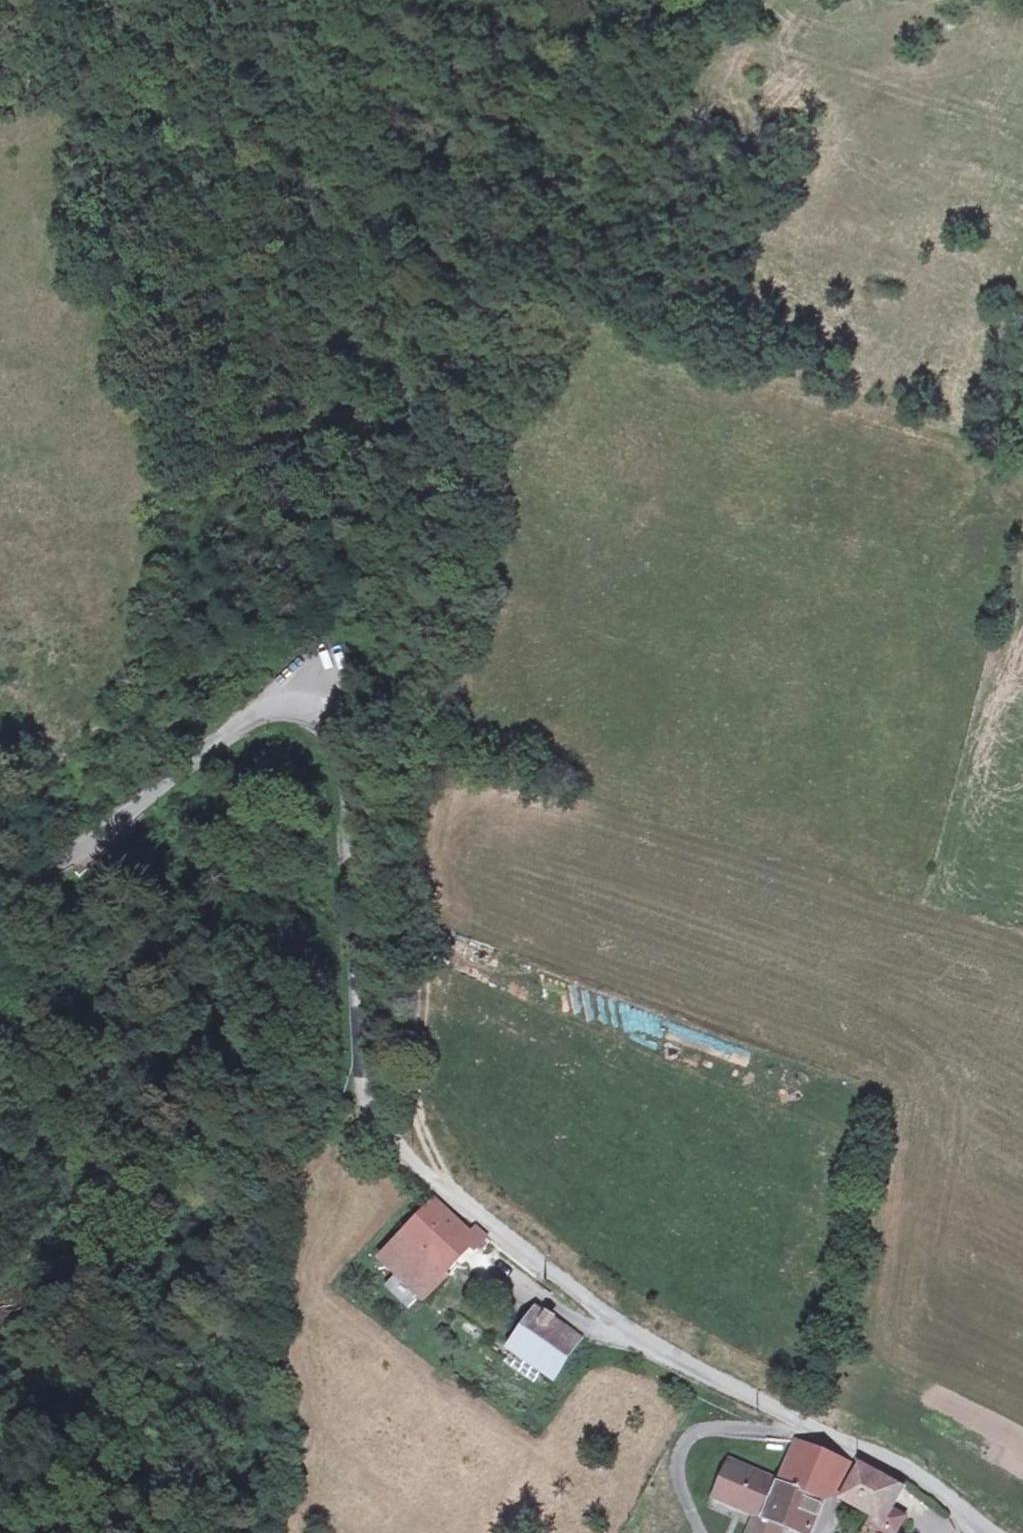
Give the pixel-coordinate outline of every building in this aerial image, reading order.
[(433,1273),(456,1240),(464,1229),(428,1203),(379,1268),(427,1304),(444,1282),(433,1273)] [(464,1229),(456,1240),(472,1253),(482,1238),(466,1226),(464,1229)] [(534,1312),(510,1347),(549,1374),(573,1338),(534,1312)] [(755,1517),(748,1532),(778,1532),(781,1527),(796,1532),(803,1532),(823,1494),(834,1488),(847,1460),(800,1440),(780,1481),(729,1455),(710,1495),(738,1509),(742,1500),(759,1509),(755,1517)] [(841,1497),(858,1505),(879,1514),(877,1524),(895,1532),(900,1532),(908,1516),(886,1504),(896,1482),(858,1463),(841,1497)] [(738,1509),(755,1517),(759,1509),(742,1500),(738,1509)]
